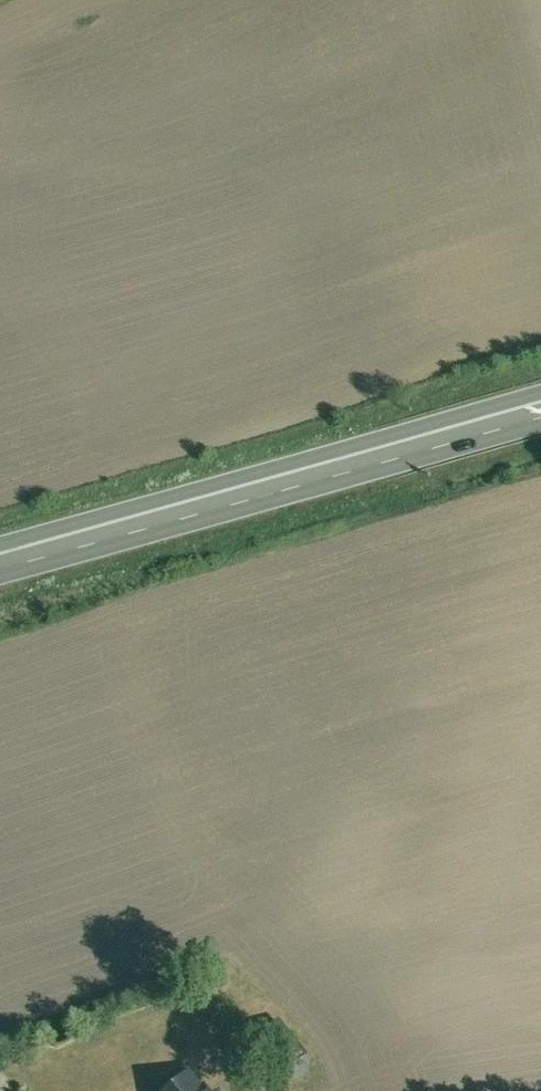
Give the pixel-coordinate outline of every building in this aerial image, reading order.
[(296,1062),(268,1028),(253,1040),(281,1074),(296,1062)] [(182,1063),(148,1090),(205,1090),(182,1063)]
